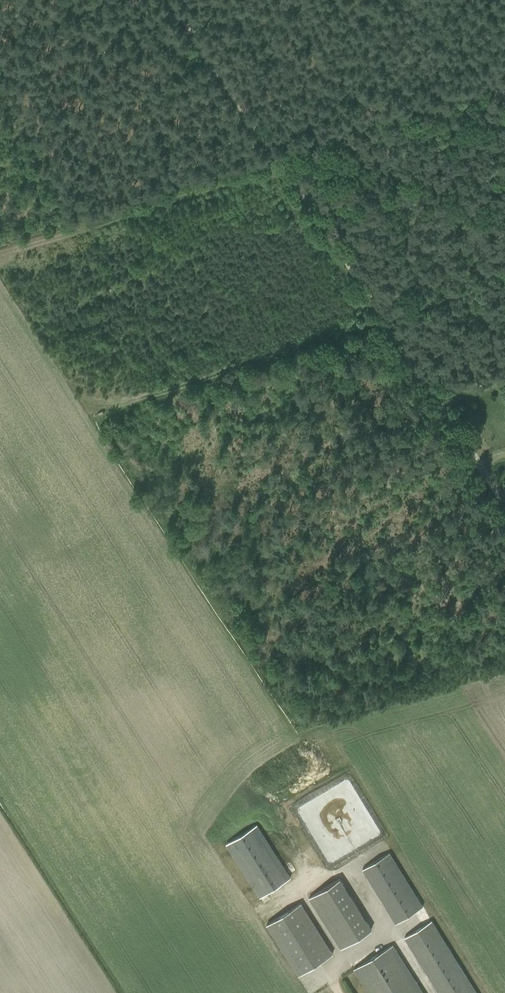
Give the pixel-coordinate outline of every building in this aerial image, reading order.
[(257,824),(226,842),(260,895),(290,876),(257,824)] [(389,852),(362,869),(396,922),(423,905),(389,852)] [(339,879),(309,898),(341,947),(371,928),(339,879)] [(301,902),(266,924),(298,975),(332,953),(301,902)] [(440,992),(478,992),(432,920),(404,937),(440,992)] [(393,944),(353,968),(369,992),(425,992),(393,944)]
